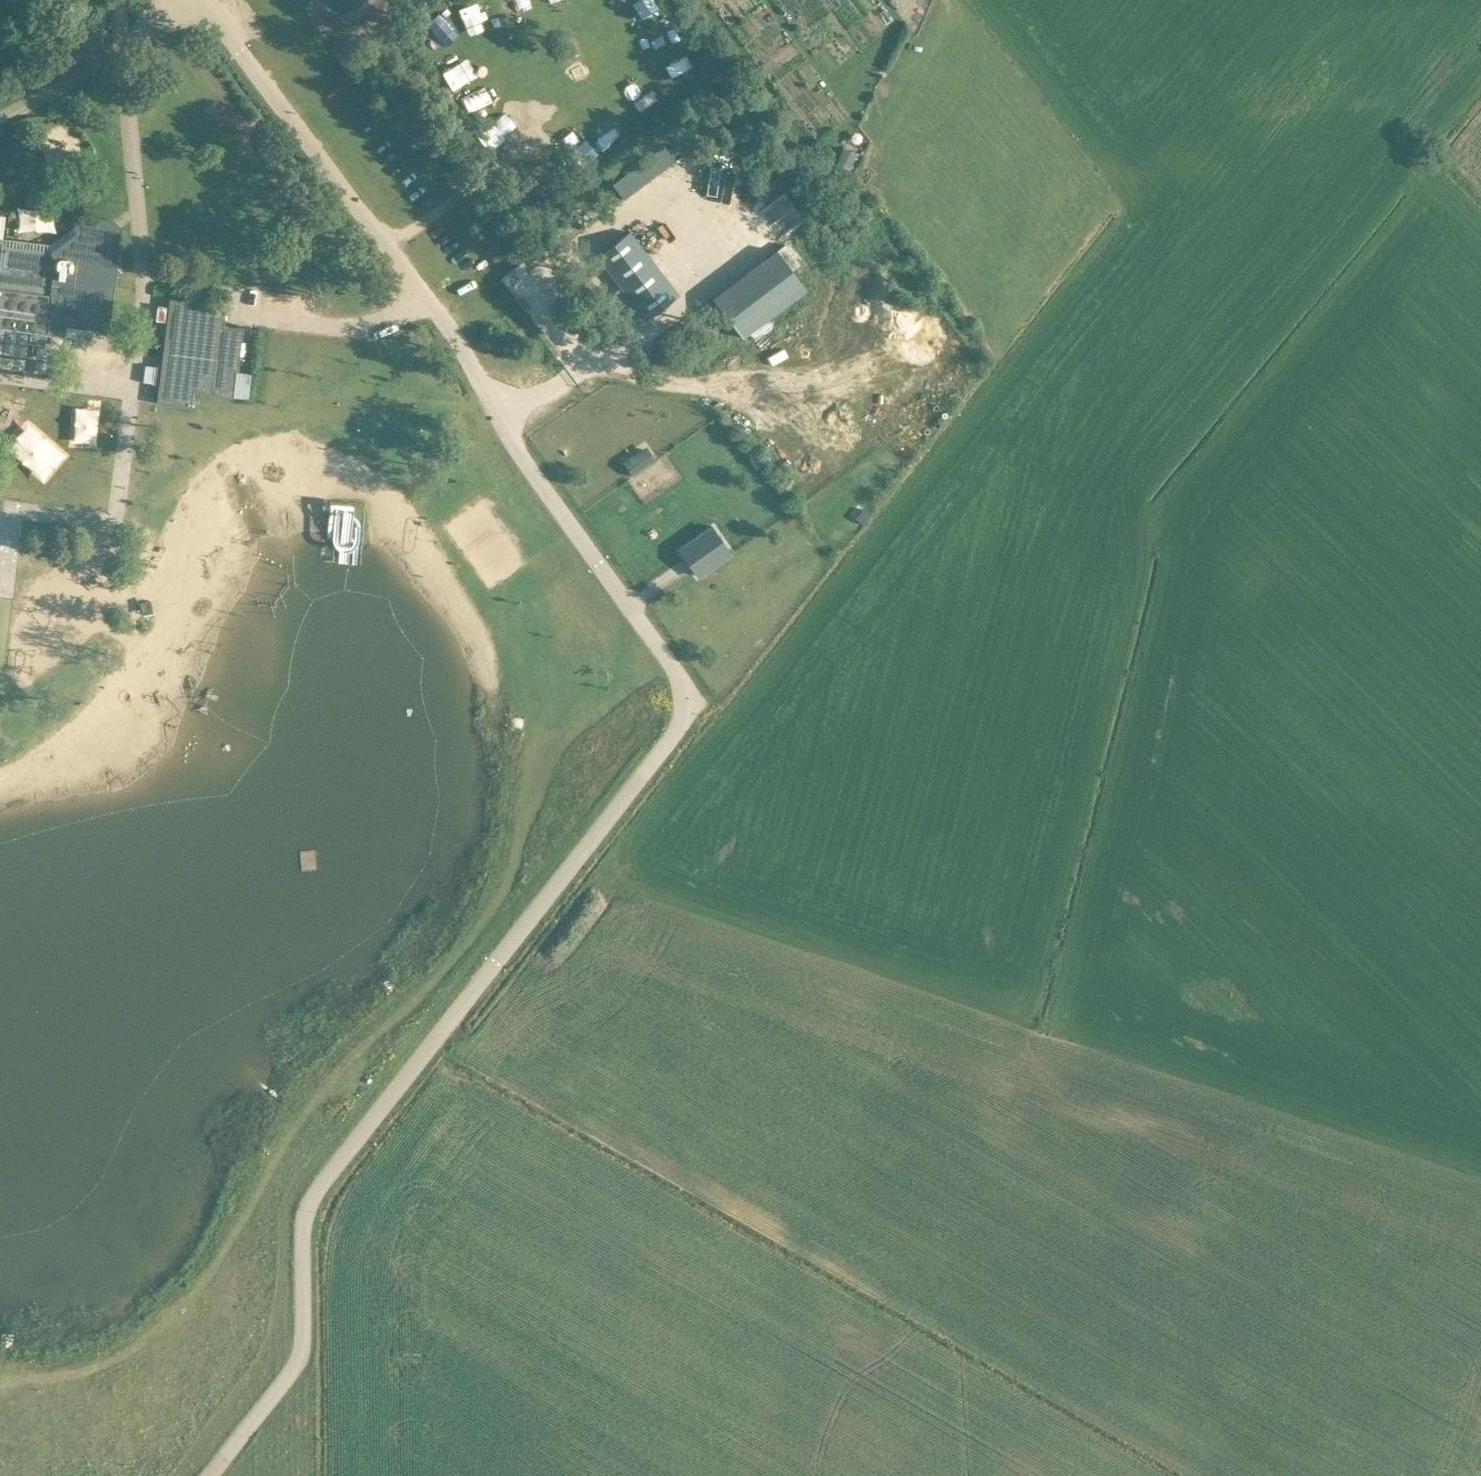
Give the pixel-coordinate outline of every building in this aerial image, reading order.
[(499,4),(512,45),(528,41),(516,0),(513,0),(499,4)] [(593,10),(609,10),(609,0),(593,0),(593,10)] [(639,13),(649,26),(682,0),(655,0),(639,13)] [(482,19),(440,27),(443,44),(485,35),(482,19)] [(702,24),(669,50),(679,64),(713,37),(702,24)] [(482,63),(448,89),(458,102),(493,76),(482,63)] [(654,67),(640,77),(666,112),(679,102),(654,67)] [(620,93),(606,103),(632,138),(645,128),(620,93)] [(507,94),(473,121),(483,134),(517,108),(507,94)] [(586,119),(572,129),(598,163),(611,153),(586,119)] [(549,144),(536,154),(562,189),(575,179),(549,144)] [(699,184),(682,193),(688,203),(704,195),(699,184)] [(723,199),(709,207),(715,216),(728,208),(723,199)] [(114,283),(116,283),(121,279),(122,272),(118,267),(116,266),(121,227),(113,218),(85,215),(72,225),(50,244),(0,237),(0,327),(52,334),(63,336),(65,325),(99,329),(109,321),(114,283)] [(595,256),(646,320),(679,293),(629,230),(595,256)] [(154,364),(152,383),(160,384),(158,402),(191,406),(193,391),(234,396),(249,398),(251,373),(237,371),(240,348),(243,324),(224,321),(226,305),(170,298),(162,365),(154,364)] [(647,447),(624,463),(633,476),(656,461),(647,447)] [(713,526),(681,549),(685,555),(686,556),(695,569),(700,576),(732,552),(713,526)]
